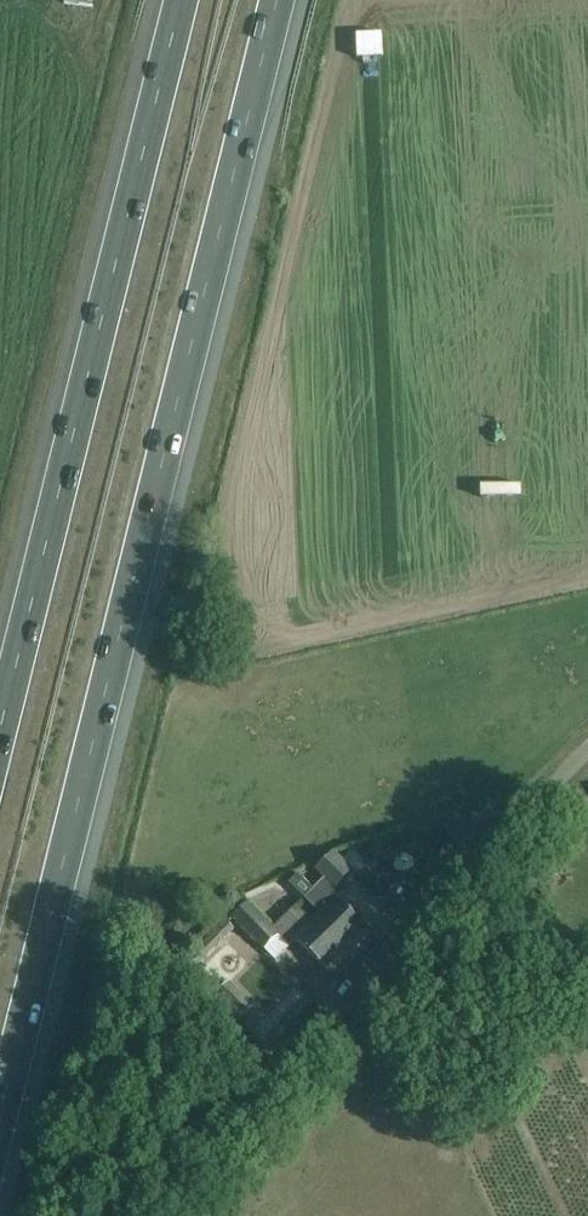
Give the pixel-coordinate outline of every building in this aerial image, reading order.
[(315,887),(298,871),(288,881),(320,914),(330,923),(323,930),(320,932),(337,949),(364,922),(339,897),(344,892),(337,886),(352,871),(333,852),(318,868),(326,876),(315,887)] [(320,932),(330,923),(320,914),(313,921),(297,905),(274,928),(249,902),(234,918),(264,949),(279,934),(290,946),(296,940),(321,965),(337,949),(320,932)] [(234,928),(221,914),(192,943),(198,949),(190,958),(198,965),(234,928)] [(254,1006),(230,981),(218,993),(242,1018),(254,1006)]
